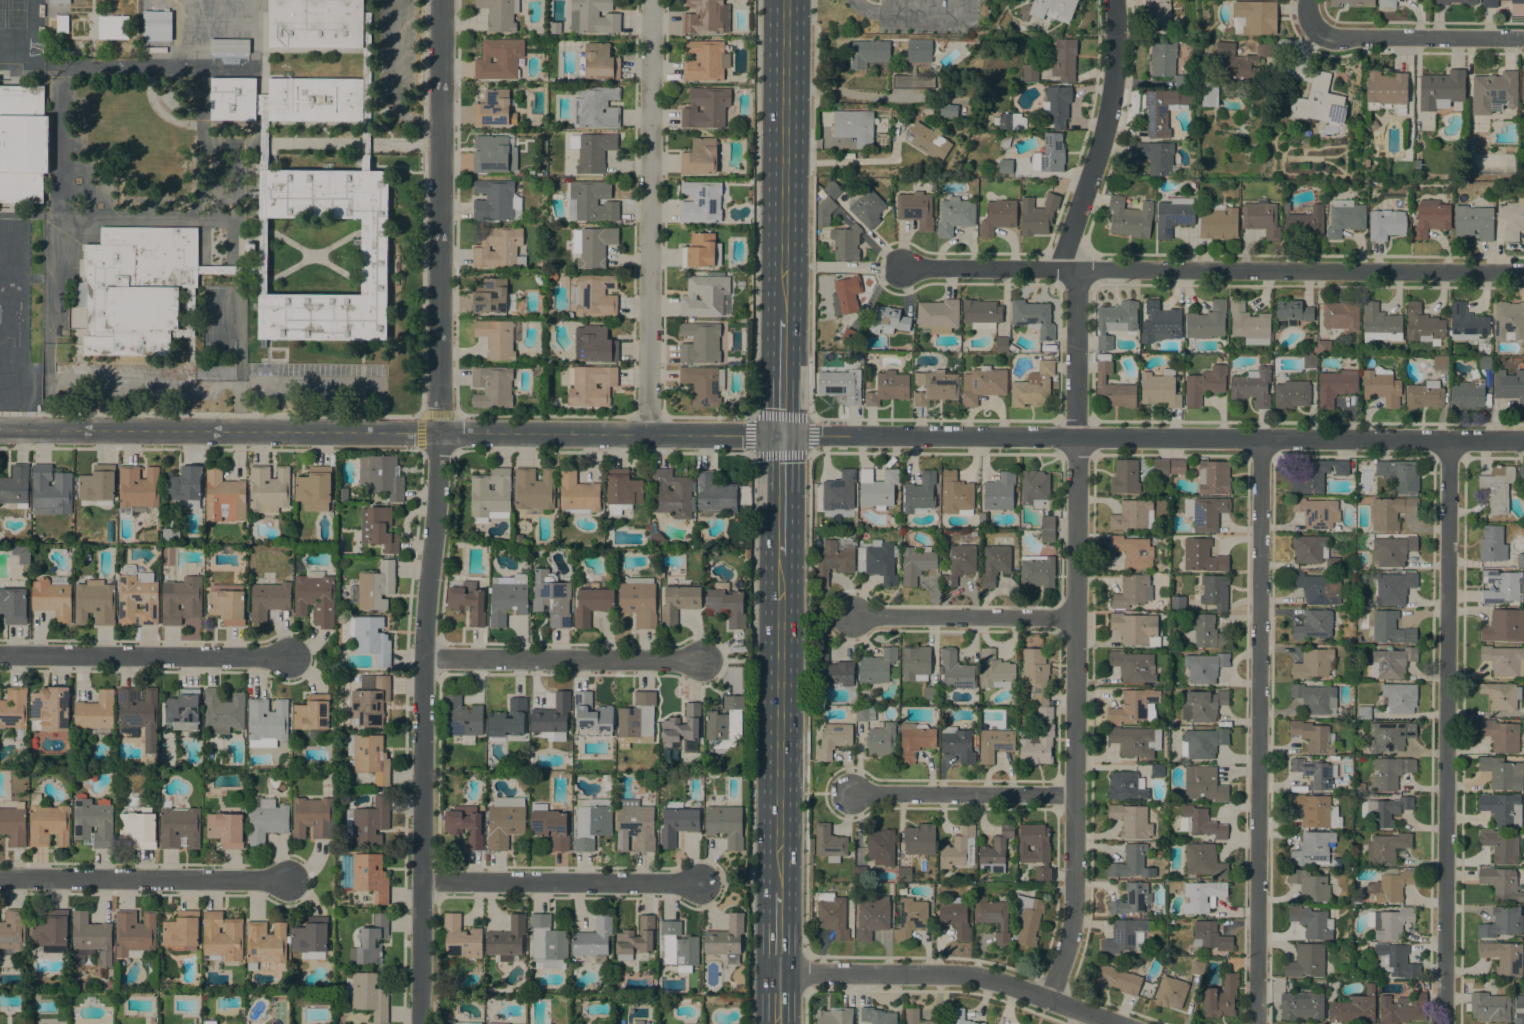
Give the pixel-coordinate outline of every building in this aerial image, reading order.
[(268,47),(269,0),(363,0),(363,13),(363,48),(268,47)] [(475,8),(475,0),(518,0),(518,13),(513,13),(513,22),(516,22),(516,32),(510,32),(510,31),(497,31),(497,32),(487,32),(487,22),(488,22),(488,8),(475,8)] [(571,11),(571,0),(612,0),(612,11),(598,10),(598,17),(604,17),(604,13),(620,13),(620,32),(575,32),(575,31),(571,31),(571,11)] [(682,6),(682,0),(722,0),(722,4),(729,4),(729,32),(722,32),(722,33),(682,33),(682,13),(694,14),(694,6),(682,6)] [(1028,14),(1033,0),(1078,0),(1069,21),(1068,21),(1067,23),(1044,14),(1042,19),(1029,14),(1028,14)] [(1145,26),(1145,0),(1169,0),(1169,5),(1170,5),(1170,24),(1169,23),(1169,27),(1145,26)] [(1481,7),(1481,0),(1497,0),(1497,8),(1481,7)] [(1276,1),(1276,34),(1242,34),(1242,33),(1234,33),(1234,17),(1233,17),(1233,1),(1276,1)] [(171,11),(171,41),(142,40),(143,11),(171,11)] [(363,13),(371,12),(370,171),(362,171),(362,121),(363,79),(363,48),(363,13)] [(68,15),(68,33),(56,33),(56,15),(68,15)] [(128,16),(128,39),(98,39),(99,15),(128,16)] [(561,33),(549,33),(549,22),(561,22),(561,33)] [(249,39),(249,53),(209,53),(209,38),(249,39)] [(474,79),(474,58),(482,58),(482,39),(487,39),(524,39),(524,57),(517,57),(517,69),(518,69),(518,78),(517,78),(517,79),(480,78),(480,79),(474,79)] [(1074,82),(1059,81),(1059,76),(1051,76),(1051,51),(1055,51),(1055,39),(1074,39),(1076,39),(1076,55),(1075,55),(1074,82)] [(724,41),(723,52),(720,52),(720,53),(730,53),(730,68),(723,68),(723,80),(688,80),(688,81),(682,81),(683,60),(695,60),(695,53),(683,53),(683,40),(688,40),(688,41),(724,41)] [(866,62),(866,68),(849,68),(849,41),(870,41),(870,40),(880,40),(880,41),(889,41),(889,61),(890,61),(866,62)] [(907,57),(907,40),(929,40),(929,57),(907,57)] [(1223,79),(1225,54),(1215,53),(1216,41),(1235,43),(1234,56),(1243,57),(1244,55),(1256,56),(1257,43),(1277,44),(1276,57),(1258,56),(1258,63),(1250,63),(1250,67),(1254,67),(1254,68),(1257,68),(1257,75),(1254,75),(1254,82),(1223,79)] [(609,43),(609,56),(613,56),(613,57),(620,57),(620,79),(603,79),(603,78),(585,78),(585,75),(578,75),(579,53),(584,53),(584,51),(585,51),(585,42),(609,43)] [(1174,77),(1151,76),(1151,61),(1150,61),(1151,42),(1155,42),(1155,43),(1171,44),(1171,43),(1176,43),(1176,57),(1175,57),(1174,77)] [(1038,64),(1038,81),(1023,81),(1023,64),(1038,64)] [(1419,111),(1419,75),(1448,75),(1448,69),(1464,69),(1464,110),(1436,110),(1436,111),(1419,111)] [(1326,93),(1345,97),(1343,104),(1347,105),(1342,127),(1329,124),(1329,122),(1316,119),(1315,122),(1288,117),(1292,96),(1307,99),(1313,70),(1330,73),(1326,93)] [(1407,73),(1407,78),(1406,78),(1406,104),(1396,103),(1396,108),(1378,108),(1378,109),(1375,109),(1374,110),(1368,110),(1366,109),(1366,102),(1366,79),(1365,79),(1365,71),(1380,71),(1380,75),(1391,75),(1391,73),(1407,73)] [(1517,71),(1517,106),(1515,106),(1515,108),(1514,109),(1509,109),(1506,106),(1506,104),(1501,104),(1501,111),(1490,111),(1490,115),(1472,115),(1472,76),(1487,76),(1489,75),(1494,75),(1495,76),(1501,76),(1501,71),(1517,71)] [(934,76),(934,89),(892,88),(892,75),(934,76)] [(1184,75),(1185,88),(1175,88),(1175,75),(1184,75)] [(255,120),(211,120),(211,78),(256,78),(256,94),(255,114),(255,120)] [(268,78),(363,79),(362,121),(268,120),(268,94),(268,78)] [(1218,82),(1218,107),(1201,106),(1201,82),(1218,82)] [(43,202),(0,202),(0,86),(44,86),(44,116),(49,116),(48,173),(43,173),(43,202)] [(1071,87),(1071,100),(1066,100),(1066,130),(1053,129),(1053,124),(1042,124),(1042,102),(1046,102),(1046,86),(1071,87)] [(579,98),(579,87),(620,87),(619,100),(607,100),(607,107),(619,107),(619,127),(615,127),(615,126),(578,126),(573,126),(573,98),(579,98)] [(680,127),(681,108),(688,108),(689,87),(730,88),(730,91),(734,91),(733,106),(730,105),(730,106),(725,106),(725,110),(729,110),(728,126),(725,126),(725,128),(680,127)] [(473,103),(480,103),(485,103),(485,89),(509,89),(509,98),(509,99),(515,99),(515,105),(509,105),(509,106),(511,106),(511,112),(517,112),(517,124),(508,124),(508,125),(490,125),(490,126),(473,125),(473,103)] [(1168,105),(1167,128),(1170,129),(1170,138),(1147,138),(1148,105),(1145,105),(1145,90),(1191,91),(1190,105),(1178,105),(1168,105)] [(267,170),(260,170),(261,114),(255,114),(256,94),(268,94),(268,120),(267,170)] [(958,107),(959,107),(958,110),(957,109),(957,116),(953,116),(953,117),(938,116),(939,104),(946,104),(946,103),(949,104),(949,105),(958,105),(958,107)] [(1244,114),(1240,112),(1244,106),(1248,108),(1244,114)] [(873,111),(872,138),(872,148),(855,148),(855,137),(833,137),(833,111),(873,111)] [(999,117),(999,113),(1004,113),(1004,112),(1007,112),(1007,113),(1021,113),(1021,117),(1024,117),(1024,129),(999,129),(999,125),(993,125),(993,117),(999,117)] [(1379,127),(1372,131),(1368,123),(1375,119),(1379,127)] [(932,131),(935,127),(943,132),(940,136),(952,144),(940,163),(904,139),(916,121),(932,131)] [(1040,170),(1036,170),(1036,167),(1031,167),(1031,153),(1041,153),(1041,154),(1044,154),(1044,133),(1062,133),(1062,140),(1063,140),(1063,146),(1064,146),(1064,163),(1063,163),(1063,172),(1040,172),(1040,170)] [(612,134),(617,134),(617,150),(604,150),(604,164),(605,164),(605,174),(576,174),(576,164),(578,164),(578,134),(612,134)] [(999,145),(1002,134),(1011,136),(1009,147),(999,145)] [(508,136),(508,138),(513,138),(513,146),(517,146),(517,170),(507,170),(507,172),(489,172),(489,173),(472,172),(473,150),(479,150),(479,149),(473,149),(474,135),(508,136)] [(721,171),(716,171),(716,174),(697,174),(697,175),(680,174),(680,152),(682,152),(682,148),(692,148),(692,138),(718,138),(717,147),(716,147),(716,149),(718,149),(721,147),(721,171)] [(1149,160),(1147,160),(1147,157),(1135,157),(1135,142),(1147,143),(1173,143),(1173,154),(1172,154),(1172,165),(1179,165),(1179,173),(1172,172),(1172,175),(1156,175),(1156,176),(1149,176),(1149,160)] [(1012,159),(1012,173),(998,172),(999,159),(1012,159)] [(259,217),(259,170),(260,170),(267,170),(362,171),(370,171),(388,171),(387,340),(258,339),(258,294),(259,294),(267,294),(361,295),(361,218),(267,217),(260,217),(259,217)] [(512,193),(512,207),(513,207),(513,209),(521,209),(521,220),(514,220),(498,220),(498,222),(487,222),(487,220),(473,220),(473,200),(486,200),(486,193),(473,193),(473,180),(514,181),(514,193),(512,193)] [(832,180),(842,191),(833,200),(823,189),(832,180)] [(567,181),(610,181),(610,190),(616,190),(616,201),(619,201),(619,221),(575,220),(570,220),(567,220),(567,181)] [(721,182),(721,195),(720,195),(720,209),(721,209),(721,222),(680,222),(680,202),(693,202),(693,195),(681,195),(681,182),(721,182)] [(880,215),(878,217),(880,220),(870,231),(848,208),(849,207),(846,202),(865,183),(886,205),(878,214),(880,215)] [(913,194),(913,190),(923,190),(923,194),(931,194),(931,217),(933,217),(933,232),(918,232),(918,219),(896,219),(897,197),(897,194),(913,194)] [(1033,197),(1033,208),(1044,208),(1044,206),(1043,205),(1047,192),(1061,197),(1057,210),(1054,209),(1053,212),(1052,219),(1052,225),(1049,225),(1049,234),(1033,234),(1033,236),(1021,236),(1021,197),(1033,197)] [(1125,196),(1123,208),(1141,210),(1142,200),(1153,201),(1153,209),(1151,222),(1149,238),(1130,236),(1131,235),(1115,233),(1109,232),(1111,214),(1112,210),(1108,210),(1110,194),(1125,196)] [(837,206),(828,215),(829,215),(829,222),(828,222),(828,227),(816,227),(817,206),(826,196),(837,206)] [(975,226),(952,225),(952,238),(937,237),(937,222),(940,222),(940,200),(949,200),(949,196),(959,196),(959,200),(975,201),(975,226)] [(1193,198),(1193,203),(1194,203),(1194,225),(1182,225),(1182,224),(1174,224),(1174,226),(1171,226),(1171,239),(1156,239),(1156,222),(1157,222),(1157,202),(1170,202),(1170,198),(1193,198)] [(1517,198),(1523,198),(1523,231),(1518,231),(1518,242),(1503,242),(1503,229),(1506,229),(1506,219),(1497,219),(1497,205),(1506,205),(1506,202),(1517,202),(1517,198)] [(1257,203),(1257,199),(1267,199),(1267,203),(1276,203),(1276,226),(1280,226),(1280,240),(1264,240),(1264,228),(1242,228),(1242,203),(1257,203)] [(1016,200),(1016,227),(993,227),(993,237),(979,237),(979,223),(981,223),(981,220),(985,220),(985,216),(986,216),(986,201),(995,201),(995,200),(1016,200)] [(1365,205),(1365,230),(1352,230),(1352,228),(1343,228),(1343,229),(1341,229),(1341,239),(1326,239),(1326,227),(1331,227),(1331,200),(1352,200),(1352,205),(1365,205)] [(1439,200),(1439,204),(1450,204),(1450,227),(1451,227),(1451,230),(1446,230),(1442,230),(1442,229),(1437,229),(1428,229),(1428,228),(1427,228),(1427,239),(1421,239),(1421,240),(1417,240),(1417,239),(1411,239),(1411,226),(1415,227),(1415,222),(1417,222),(1417,205),(1419,205),(1419,200),(1439,200)] [(1210,205),(1210,204),(1220,204),(1220,206),(1225,206),(1225,207),(1237,207),(1237,236),(1238,236),(1238,238),(1228,238),(1228,239),(1211,239),(1211,238),(1198,238),(1198,235),(1199,235),(1199,210),(1205,210),(1205,205),(1210,205)] [(1311,214),(1311,213),(1312,213),(1312,204),(1323,204),(1323,237),(1310,237),(1310,235),(1285,235),(1285,214),(1311,214)] [(1493,208),(1493,241),(1479,241),(1479,236),(1454,236),(1454,206),(1468,206),(1468,208),(1493,208)] [(1369,211),(1380,211),(1380,210),(1390,210),(1390,211),(1404,211),(1404,215),(1405,215),(1405,235),(1386,234),(1386,241),(1369,241),(1369,211)] [(267,217),(267,294),(259,294),(259,273),(197,274),(197,266),(259,266),(260,254),(255,254),(255,247),(260,247),(260,217),(267,217)] [(830,240),(830,229),(848,229),(854,223),(862,230),(858,234),(858,244),(856,244),(856,249),(859,249),(859,251),(860,251),(860,259),(859,259),(859,260),(834,260),(834,248),(833,247),(833,240),(830,240)] [(101,244),(101,227),(198,228),(197,266),(197,274),(197,287),(194,287),(187,287),(179,287),(135,287),(135,244),(101,244)] [(473,267),(473,247),(481,247),(481,237),(480,237),(480,227),(486,227),(522,228),(522,246),(516,246),(516,256),(526,256),(526,266),(516,266),(516,267),(473,267)] [(577,257),(579,257),(579,228),(618,228),(618,244),(604,244),(604,258),(605,258),(605,268),(600,268),(577,268),(577,263),(577,257)] [(720,266),(714,266),(714,267),(694,267),(694,268),(681,267),(681,247),(691,247),(691,232),(714,233),(714,243),(721,243),(720,266)] [(135,287),(106,287),(105,329),(171,329),(171,337),(170,351),(170,355),(83,355),(83,344),(83,336),(86,336),(86,308),(77,308),(78,282),(83,282),(83,244),(101,244),(135,244),(135,287)] [(245,254),(245,244),(255,244),(255,247),(255,254),(245,254)] [(685,316),(679,316),(679,295),(687,296),(687,275),(693,275),(693,276),(706,276),(706,272),(724,272),(724,277),(729,277),(729,294),(722,294),(722,316),(685,316)] [(611,276),(611,275),(617,275),(617,288),(605,288),(604,295),(617,295),(617,315),(576,315),(576,305),(570,304),(571,286),(576,286),(576,275),(611,276)] [(836,293),(833,281),(849,278),(849,277),(859,275),(862,292),(854,294),(856,300),(857,300),(859,311),(835,315),(831,294),(836,293)] [(473,312),(472,292),(475,292),(475,287),(482,287),(482,279),(505,278),(506,312),(473,312)] [(178,329),(179,287),(135,287),(106,287),(105,329),(171,329),(178,329)] [(187,287),(194,287),(194,337),(171,337),(171,329),(178,329),(187,330),(187,287)] [(943,302),(943,299),(958,299),(958,328),(942,328),(942,332),(931,332),(931,328),(917,327),(917,302),(943,302)] [(1050,304),(1050,323),(1052,323),(1052,325),(1054,325),(1054,341),(1038,341),(1038,329),(1028,329),(1028,325),(1011,325),(1011,299),(1024,299),(1024,303),(1050,304)] [(1226,299),(1226,313),(1225,313),(1225,317),(1224,317),(1224,336),(1211,336),(1211,338),(1186,338),(1186,313),(1197,313),(1197,315),(1206,315),(1206,312),(1211,312),(1211,299),(1226,299)] [(1374,300),(1374,301),(1378,302),(1378,312),(1384,312),(1384,316),(1396,316),(1396,315),(1402,315),(1401,341),(1389,340),(1390,339),(1374,339),(1374,345),(1363,345),(1363,340),(1363,314),(1362,314),(1363,299),(1374,300)] [(997,301),(997,306),(1003,306),(1003,311),(1002,311),(1002,323),(995,323),(995,329),(971,329),(971,322),(963,322),(963,300),(975,300),(975,301),(997,301)] [(1146,300),(1159,300),(1158,311),(1168,311),(1168,308),(1181,309),(1180,332),(1181,332),(1181,338),(1170,338),(1170,340),(1161,340),(1161,341),(1153,341),(1153,344),(1141,343),(1141,321),(1151,321),(1151,319),(1147,318),(1147,315),(1145,315),(1146,300)] [(1244,300),(1244,312),(1249,312),(1249,317),(1258,317),(1258,313),(1270,313),(1270,319),(1270,338),(1269,338),(1269,345),(1244,344),(1244,336),(1231,336),(1231,318),(1231,314),(1230,314),(1230,300),(1244,300)] [(1287,300),(1291,300),(1291,301),(1301,301),(1301,307),(1313,307),(1313,321),(1300,321),(1300,319),(1297,319),(1297,326),(1287,326),(1282,330),(1276,330),(1276,301),(1287,300)] [(1339,303),(1339,300),(1359,300),(1359,332),(1347,332),(1347,328),(1324,328),(1324,325),(1323,325),(1323,303),(1339,303)] [(1103,307),(1103,308),(1106,308),(1106,307),(1114,307),(1114,306),(1120,306),(1120,301),(1137,301),(1137,309),(1136,309),(1136,323),(1137,323),(1137,331),(1136,331),(1135,336),(1126,333),(1126,331),(1104,330),(1104,335),(1112,335),(1112,351),(1097,350),(1097,335),(1099,335),(1099,330),(1097,330),(1097,315),(1096,315),(1097,307),(1103,307)] [(1420,301),(1420,314),(1427,314),(1427,318),(1438,318),(1438,320),(1446,320),(1446,330),(1445,330),(1445,337),(1441,337),(1441,339),(1431,339),(1432,341),(1419,341),(1419,340),(1407,340),(1407,316),(1406,316),(1406,312),(1407,312),(1407,301),(1420,301)] [(1519,302),(1523,302),(1523,333),(1523,340),(1521,340),(1521,341),(1516,341),(1516,340),(1514,340),(1514,339),(1504,339),(1504,340),(1494,340),(1494,301),(1505,301),(1505,302),(1509,302),(1509,303),(1519,303),(1519,302)] [(1465,313),(1472,313),(1472,317),(1490,317),(1490,321),(1488,321),(1489,335),(1478,335),(1478,340),(1450,340),(1450,302),(1465,302),(1465,313)] [(886,307),(886,306),(889,307),(889,308),(900,309),(899,315),(911,317),(909,331),(896,329),(896,328),(893,328),(892,334),(882,332),(883,329),(879,328),(878,334),(865,332),(867,323),(872,323),(875,305),(886,307)] [(512,351),(515,351),(515,361),(486,361),(486,351),(487,351),(487,336),(474,336),(474,320),(479,320),(479,321),(513,321),(512,351)] [(726,361),(720,361),(720,363),(679,363),(679,343),(692,343),(692,336),(680,336),(680,323),(720,323),(720,325),(726,325),(726,361)] [(607,325),(607,339),(611,339),(611,340),(618,340),(618,362),(608,362),(608,361),(583,361),(583,360),(574,360),(574,327),(583,327),(583,325),(607,325)] [(858,333),(852,346),(839,340),(846,327),(858,333)] [(995,337),(1008,337),(1008,352),(995,352),(995,337)] [(1318,340),(1330,340),(1330,355),(1318,354),(1318,340)] [(1136,384),(1135,408),(1124,408),(1124,406),(1096,406),(1096,361),(1098,361),(1098,354),(1110,354),(1110,361),(1111,361),(1111,374),(1105,374),(1105,384),(1136,384)] [(1316,356),(1316,368),(1302,368),(1303,356),(1316,356)] [(1432,357),(1447,357),(1447,370),(1433,370),(1432,357)] [(1491,357),(1490,369),(1478,369),(1478,357),(1491,357)] [(1054,360),(1054,376),(1049,375),(1049,379),(1049,403),(1024,403),(1024,407),(1010,407),(1011,381),(1027,382),(1027,373),(1038,373),(1038,360),(1054,360)] [(1226,365),(1226,375),(1225,375),(1225,392),(1211,392),(1211,391),(1205,391),(1205,395),(1201,395),(1201,407),(1185,407),(1185,375),(1201,375),(1201,371),(1211,371),(1211,365),(1226,365)] [(1269,383),(1267,383),(1267,394),(1270,394),(1269,409),(1254,408),(1254,396),(1246,396),(1246,398),(1243,398),(1243,403),(1230,403),(1230,376),(1245,377),(1246,371),(1257,371),(1257,365),(1263,365),(1263,366),(1270,366),(1269,383)] [(980,369),(980,366),(990,366),(990,369),(1006,369),(1006,395),(977,395),(977,407),(961,407),(962,391),(962,373),(971,373),(971,369),(980,369)] [(1392,380),(1399,380),(1399,408),(1386,408),(1386,397),(1376,397),(1376,399),(1363,399),(1362,376),(1362,370),(1373,370),(1374,368),(1374,367),(1375,367),(1377,366),(1379,366),(1384,370),(1389,370),(1390,370),(1391,371),(1392,372),(1392,377),(1392,380)] [(512,367),(512,379),(511,379),(511,395),(512,395),(512,407),(472,407),(472,394),(484,394),(484,387),(472,387),(472,367),(512,367)] [(606,407),(606,406),(567,406),(567,388),(573,388),(573,382),(567,382),(567,367),(573,367),(617,367),(617,387),(609,386),(609,398),(610,398),(610,404),(609,404),(609,407),(606,407)] [(717,398),(721,398),(721,407),(691,407),(691,397),(693,397),(693,383),(679,383),(679,367),(718,367),(717,391),(717,398)] [(848,372),(848,370),(853,370),(853,369),(860,369),(860,395),(862,395),(862,400),(860,400),(860,405),(817,405),(817,389),(818,389),(818,372),(848,372)] [(1151,372),(1151,376),(1162,376),(1162,369),(1174,369),(1174,394),(1181,394),(1181,408),(1167,408),(1167,402),(1156,402),(1156,403),(1141,403),(1141,372),(1151,372)] [(1515,370),(1523,370),(1523,408),(1518,408),(1518,398),(1493,398),(1493,369),(1505,369),(1505,375),(1515,375),(1515,370)] [(909,374),(909,399),(897,399),(897,398),(891,398),(891,399),(879,399),(879,406),(864,406),(864,392),(876,392),(876,373),(885,373),(885,370),(895,370),(895,374),(909,374)] [(934,373),(934,370),(944,370),(944,374),(957,374),(957,399),(927,399),(927,406),(913,406),(913,392),(924,392),(924,389),(925,389),(925,373),(934,373)] [(1356,370),(1356,373),(1357,373),(1357,394),(1335,394),(1335,397),(1333,397),(1333,409),(1318,409),(1318,373),(1339,373),(1339,370),(1356,370)] [(1474,382),(1474,379),(1484,379),(1484,401),(1485,401),(1485,405),(1483,405),(1483,407),(1474,407),(1474,409),(1450,409),(1450,386),(1458,386),(1458,382),(1474,382)] [(1439,380),(1439,387),(1443,387),(1443,389),(1444,389),(1444,405),(1442,405),(1442,407),(1430,407),(1430,406),(1426,406),(1426,407),(1419,407),(1416,407),(1416,409),(1406,409),(1406,405),(1405,405),(1405,387),(1407,387),(1407,385),(1425,385),(1425,380),(1439,380)] [(1309,381),(1308,384),(1309,384),(1309,406),(1293,406),(1293,408),(1274,408),(1274,384),(1283,384),(1283,381),(1309,381)] [(403,477),(403,502),(388,502),(388,500),(386,500),(386,495),(388,495),(388,493),(366,492),(366,487),(358,487),(359,455),(367,455),(397,456),(396,466),(394,466),(394,477),(399,477),(403,477)] [(1138,459),(1137,482),(1140,482),(1140,493),(1110,493),(1110,476),(1115,476),(1115,459),(1138,459)] [(1169,459),(1169,474),(1153,474),(1153,459),(1169,459)] [(1185,459),(1185,474),(1170,474),(1170,459),(1185,459)] [(1348,476),(1334,475),(1334,466),(1329,466),(1329,472),(1323,472),(1323,494),(1291,493),(1292,460),(1348,461),(1348,476)] [(1229,461),(1229,478),(1231,478),(1231,494),(1198,494),(1198,461),(1229,461)] [(1417,461),(1417,466),(1418,466),(1418,489),(1417,489),(1417,494),(1393,494),(1393,481),(1387,481),(1387,480),(1382,480),(1382,476),(1375,476),(1375,461),(1417,461)] [(17,503),(0,503),(0,478),(12,478),(12,464),(28,464),(27,508),(17,508),(17,503)] [(51,480),(48,480),(48,485),(54,485),(54,472),(72,472),(71,514),(33,514),(33,508),(32,508),(33,464),(52,464),(52,467),(51,480)] [(81,504),(81,499),(78,499),(78,475),(92,475),(92,471),(93,471),(93,464),(115,464),(115,481),(114,481),(114,499),(112,499),(112,504),(81,504)] [(139,466),(139,479),(146,479),(146,467),(159,467),(158,507),(149,507),(149,512),(131,512),(131,517),(118,517),(119,466),(139,466)] [(176,500),(167,500),(166,476),(168,476),(176,475),(176,477),(181,476),(181,466),(202,466),(202,474),(200,474),(200,500),(199,500),(199,509),(177,509),(176,500)] [(249,466),(270,466),(270,478),(277,479),(277,466),(289,466),(289,507),(278,507),(278,513),(259,512),(259,513),(251,513),(251,507),(249,507),(249,466)] [(331,466),(331,483),(330,483),(330,502),(328,502),(328,511),(304,511),(304,502),(302,502),(302,501),(294,501),(294,477),(304,477),(304,468),(309,468),(309,466),(331,466)] [(1513,466),(1513,468),(1514,468),(1514,483),(1507,483),(1507,498),(1508,498),(1507,514),(1498,514),(1498,515),(1492,515),(1492,516),(1490,516),(1490,517),(1488,517),(1488,501),(1484,501),(1484,491),(1477,491),(1478,476),(1491,476),(1491,468),(1493,468),(1493,466),(1513,466)] [(222,468),(222,481),(236,481),(236,480),(245,480),(245,503),(246,503),(246,520),(226,520),(226,516),(221,516),(221,521),(205,521),(206,468),(222,468)] [(488,511),(488,513),(486,513),(486,517),(470,517),(470,475),(491,475),(491,468),(510,468),(510,479),(510,493),(510,511),(488,511)] [(541,509),(541,507),(526,507),(526,509),(514,509),(514,468),(535,468),(535,481),(541,481),(541,468),(554,468),(554,509),(543,509),(541,509)] [(628,469),(628,475),(629,475),(629,480),(643,480),(643,503),(634,503),(634,504),(631,504),(631,510),(621,510),(621,515),(608,515),(608,504),(607,504),(607,484),(606,484),(606,469),(628,469)] [(673,519),(673,512),(651,512),(651,469),(672,469),(672,477),(691,477),(691,519),(673,519)] [(853,509),(832,509),(832,510),(824,510),(824,481),(832,481),(832,480),(840,480),(840,469),(855,469),(855,483),(853,483),(853,509)] [(898,469),(898,484),(893,484),(893,506),(885,506),(885,510),(875,510),(875,506),(860,506),(860,469),(872,469),(872,481),(883,481),(883,469),(898,469)] [(971,508),(971,509),(957,509),(957,514),(945,513),(945,483),(942,483),(942,469),(947,469),(947,470),(951,470),(951,469),(956,469),(956,481),(963,482),(963,484),(966,484),(966,483),(973,483),(973,509),(971,508)] [(576,470),(576,484),(590,484),(590,483),(599,483),(599,512),(590,512),(590,514),(562,514),(562,509),(560,509),(560,470),(576,470)] [(913,514),(903,514),(903,511),(903,506),(904,506),(904,502),(903,502),(903,494),(904,494),(904,492),(903,492),(903,488),(904,488),(904,484),(913,484),(913,485),(921,485),(921,470),(935,470),(935,484),(933,484),(933,488),(932,488),(932,496),(935,496),(935,508),(913,508),(913,514)] [(1021,505),(1021,470),(1025,470),(1025,471),(1028,471),(1028,470),(1035,470),(1035,472),(1043,472),(1043,474),(1049,474),(1049,499),(1047,499),(1047,502),(1042,502),(1042,504),(1032,504),(1032,505),(1021,505)] [(699,509),(697,509),(697,471),(713,471),(713,484),(737,484),(737,489),(736,489),(736,513),(727,513),(727,510),(699,510),(699,509)] [(1015,471),(1015,484),(1012,484),(1012,509),(984,509),(984,482),(993,482),(1000,482),(1000,471),(1015,471)] [(347,502),(338,502),(339,488),(347,488),(347,502)] [(1229,498),(1229,502),(1230,502),(1230,509),(1229,509),(1229,513),(1217,513),(1217,532),(1193,532),(1193,498),(1229,498)] [(1337,500),(1337,511),(1339,511),(1339,523),(1332,522),(1332,527),(1331,527),(1331,529),(1304,528),(1304,515),(1303,515),(1303,512),(1291,512),(1291,508),(1292,508),(1292,498),(1305,498),(1305,500),(1337,500)] [(1415,499),(1415,498),(1418,498),(1418,508),(1416,508),(1416,513),(1403,513),(1403,512),(1396,512),(1396,522),(1399,522),(1399,531),(1372,531),(1371,499),(1415,499)] [(1126,528),(1126,529),(1112,529),(1112,530),(1108,530),(1109,514),(1120,514),(1120,500),(1145,500),(1152,500),(1152,510),(1147,509),(1147,528),(1126,528)] [(391,507),(391,525),(391,533),(398,533),(398,554),(383,554),(383,543),(368,543),(368,542),(360,542),(360,507),(361,507),(391,507)] [(1054,517),(1054,529),(1040,529),(1040,516),(1054,517)] [(649,524),(651,524),(651,523),(654,523),(655,532),(658,531),(666,541),(657,547),(649,538),(649,524)] [(1502,545),(1507,545),(1506,561),(1484,561),(1484,562),(1479,562),(1479,538),(1483,538),(1483,534),(1482,534),(1482,525),(1502,526),(1502,545)] [(179,529),(179,542),(162,542),(162,528),(179,529)] [(1054,531),(1054,542),(1040,542),(1040,531),(1054,531)] [(523,535),(522,542),(514,541),(514,534),(523,535)] [(1122,535),(1122,539),(1148,539),(1148,546),(1153,546),(1153,559),(1151,559),(1151,568),(1124,568),(1124,557),(1124,550),(1108,550),(1109,535),(1122,535)] [(1328,536),(1328,547),(1327,547),(1327,558),(1339,558),(1339,565),(1341,565),(1341,568),(1339,568),(1339,570),(1326,569),(1326,558),(1322,558),(1322,561),(1320,561),(1320,563),(1295,563),(1295,557),(1293,557),(1293,549),(1291,549),(1291,536),(1328,536)] [(1405,539),(1405,536),(1417,536),(1417,551),(1405,551),(1405,561),(1404,561),(1403,567),(1377,567),(1377,565),(1377,561),(1372,561),(1372,539),(1405,539)] [(1211,538),(1211,547),(1208,547),(1208,557),(1214,557),(1214,555),(1228,556),(1228,571),(1205,571),(1205,570),(1184,570),(1184,538),(1211,538)] [(816,559),(816,550),(823,550),(823,539),(836,540),(843,540),(843,542),(853,542),(853,572),(836,571),(836,568),(828,568),(828,573),(827,573),(827,586),(810,586),(810,559),(812,559),(816,559)] [(882,575),(878,575),(878,574),(865,575),(864,547),(871,547),(871,540),(881,539),(881,543),(893,543),(893,546),(897,545),(897,557),(893,557),(893,575),(897,574),(897,586),(882,586),(882,575)] [(12,554),(11,545),(29,545),(29,564),(19,564),(18,554),(12,554)] [(973,545),(973,546),(975,546),(975,572),(968,572),(968,573),(961,573),(961,574),(958,574),(958,576),(956,576),(956,587),(941,587),(941,575),(949,575),(949,546),(957,546),(957,545),(973,545)] [(1010,573),(1002,572),(1002,571),(998,570),(998,572),(996,572),(996,575),(994,575),(994,588),(989,588),(989,587),(985,587),(985,588),(980,588),(980,573),(983,573),(983,546),(992,547),(992,545),(1008,545),(1008,546),(1010,546),(1010,573)] [(920,552),(920,546),(930,546),(930,552),(936,552),(936,561),(937,561),(937,568),(936,568),(927,568),(927,570),(920,570),(920,575),(916,575),(916,586),(901,586),(901,566),(902,566),(902,554),(902,547),(913,547),(913,552),(920,552)] [(1516,554),(1523,554),(1523,567),(1516,567),(1516,554)] [(1054,556),(1054,575),(1054,577),(1053,577),(1053,587),(1041,587),(1041,586),(1030,586),(1030,587),(1020,587),(1020,560),(1021,560),(1021,556),(1054,556)] [(358,573),(379,573),(379,559),(394,559),(394,594),(381,594),(381,599),(387,599),(387,610),(358,610),(358,573)] [(138,616),(136,616),(135,625),(128,624),(128,625),(118,625),(118,575),(124,575),(124,566),(133,566),(133,575),(136,575),(136,581),(137,581),(137,572),(153,572),(153,581),(158,581),(158,625),(138,625),(138,622),(138,616)] [(531,611),(532,568),(548,569),(548,573),(553,573),(556,577),(556,582),(568,583),(568,574),(572,574),(572,583),(570,583),(570,599),(569,599),(568,613),(570,613),(570,628),(549,628),(549,611),(548,611),(548,605),(546,605),(546,604),(543,604),(543,611),(531,611)] [(1497,570),(1497,573),(1500,573),(1500,572),(1518,572),(1521,572),(1521,594),(1519,594),(1519,600),(1510,600),(1510,603),(1499,603),(1480,603),(1481,590),(1493,590),(1493,591),(1498,591),(1498,588),(1497,586),(1495,587),(1493,584),(1494,583),(1481,583),(1481,570),(1497,570)] [(1304,572),(1304,576),(1339,576),(1339,604),(1305,604),(1305,597),(1303,597),(1303,590),(1302,590),(1302,587),(1291,587),(1291,572),(1304,572)] [(1403,575),(1403,573),(1417,573),(1417,588),(1406,588),(1406,596),(1405,596),(1405,606),(1375,606),(1375,596),(1377,596),(1377,574),(1403,575)] [(489,627),(489,613),(490,613),(491,577),(513,577),(513,574),(526,574),(526,584),(527,584),(527,614),(516,614),(516,609),(505,609),(505,627),(489,627)] [(1142,574),(1149,574),(1149,586),(1151,586),(1151,601),(1144,600),(1144,604),(1128,604),(1128,608),(1124,608),(1124,610),(1114,610),(1114,608),(1111,608),(1111,600),(1111,594),(1121,594),(1121,574),(1142,574)] [(334,575),(333,629),(320,629),(320,625),(313,625),(313,603),(306,603),(306,616),(294,616),(294,575),(306,575),(306,577),(321,577),(321,575),(323,575),(334,575)] [(1226,611),(1215,611),(1215,604),(1212,604),(1212,603),(1210,603),(1210,604),(1199,604),(1200,597),(1195,597),(1195,576),(1200,576),(1200,575),(1229,576),(1228,585),(1227,585),(1226,611)] [(183,582),(183,576),(201,576),(201,618),(180,618),(180,626),(161,625),(161,582),(163,581),(183,582)] [(71,584),(70,607),(71,607),(70,623),(54,622),(54,609),(40,609),(40,610),(31,610),(31,580),(36,580),(40,577),(45,577),(49,581),(49,584),(50,584),(71,584)] [(653,578),(653,583),(655,583),(654,614),(656,614),(656,629),(635,628),(635,612),(618,612),(618,583),(625,583),(625,578),(653,578)] [(114,620),(114,625),(94,625),(94,612),(87,612),(87,624),(74,624),(75,584),(86,584),(86,579),(103,580),(103,584),(114,584),(114,620)] [(476,581),(475,590),(484,590),(483,611),(485,611),(484,627),(469,627),(470,607),(472,607),(472,606),(464,605),(464,611),(453,611),(453,608),(446,608),(447,586),(461,587),(462,580),(476,581)] [(280,584),(280,581),(290,581),(290,586),(290,606),(290,610),(279,610),(279,609),(266,609),(266,623),(250,622),(250,606),(251,606),(251,584),(280,584)] [(574,607),(577,607),(577,589),(581,589),(581,582),(590,582),(590,581),(603,581),(603,589),(613,589),(613,610),(590,610),(590,628),(574,628),(574,607)] [(242,585),(242,590),(243,590),(243,609),(244,609),(244,626),(223,626),(223,619),(221,619),(221,614),(208,614),(208,590),(210,590),(210,585),(242,585)] [(700,587),(700,609),(677,609),(677,626),(661,626),(661,605),(664,605),(664,586),(700,587)] [(26,625),(0,624),(0,614),(0,588),(26,588),(26,625)] [(724,589),(724,594),(732,594),(732,591),(743,591),(742,613),(745,613),(745,629),(727,629),(727,614),(706,614),(707,589),(724,589)] [(1185,596),(1185,610),(1171,610),(1171,596),(1185,596)] [(1523,641),(1480,640),(1480,626),(1490,627),(1490,618),(1491,618),(1491,609),(1520,610),(1519,615),(1523,615),(1523,641)] [(1331,610),(1331,612),(1332,612),(1332,628),(1331,628),(1331,637),(1303,637),(1303,640),(1291,640),(1291,625),(1302,626),(1302,623),(1303,623),(1303,616),(1305,616),(1305,610),(1331,610)] [(1398,610),(1398,619),(1395,619),(1395,629),(1403,629),(1403,628),(1416,628),(1416,643),(1392,643),(1392,641),(1373,642),(1372,611),(1398,610)] [(1122,613),(1122,615),(1156,615),(1157,636),(1159,636),(1159,646),(1148,646),(1148,644),(1141,644),(1141,645),(1133,645),(1133,644),(1121,644),(1121,635),(1120,635),(1120,628),(1109,628),(1109,613),(1122,613)] [(1187,613),(1195,613),(1195,614),(1214,614),(1214,623),(1213,623),(1213,629),(1216,629),(1216,633),(1228,633),(1228,647),(1211,647),(1195,647),(1195,628),(1187,628),(1187,613)] [(354,638),(349,638),(350,616),(383,617),(383,632),(384,632),(384,634),(390,634),(390,667),(375,667),(375,654),(354,653),(354,638)] [(888,682),(880,682),(880,684),(858,684),(858,680),(857,680),(857,675),(858,675),(858,666),(858,661),(858,656),(871,657),(882,657),(882,647),(892,647),(892,646),(897,647),(897,661),(893,661),(893,665),(889,665),(889,669),(888,669),(888,677),(888,682)] [(1523,648),(1523,675),(1518,675),(1518,676),(1492,676),(1492,669),(1491,669),(1491,662),(1490,662),(1490,661),(1479,661),(1479,646),(1490,646),(1490,648),(1523,648)] [(828,664),(836,664),(836,661),(854,661),(854,669),(853,669),(853,686),(841,686),(841,682),(813,682),(813,647),(828,648),(828,664)] [(930,647),(930,675),(927,675),(927,681),(902,681),(902,674),(901,674),(901,647),(930,647)] [(942,649),(942,648),(945,648),(945,647),(952,647),(952,648),(955,648),(955,650),(956,650),(956,662),(958,662),(958,664),(964,664),(964,665),(976,665),(975,688),(943,688),(943,661),(940,661),(940,649),(942,649)] [(1403,651),(1403,647),(1417,647),(1417,662),(1405,661),(1405,673),(1403,673),(1403,679),(1377,679),(1377,677),(1370,677),(1370,661),(1371,661),(1371,651),(1403,651)] [(979,660),(981,660),(980,648),(995,648),(995,659),(1000,659),(1000,662),(1008,662),(1008,663),(1014,663),(1014,683),(1010,683),(1010,687),(980,687),(979,660)] [(1048,706),(1033,706),(1033,685),(1024,685),(1024,683),(1022,683),(1022,648),(1045,648),(1045,663),(1049,663),(1049,675),(1047,675),(1047,679),(1046,679),(1046,693),(1048,693),(1048,706)] [(1326,649),(1326,648),(1333,649),(1333,669),(1329,669),(1329,674),(1328,674),(1328,676),(1308,676),(1308,678),(1291,678),(1291,674),(1290,674),(1290,667),(1291,667),(1291,663),(1302,663),(1302,649),(1326,649)] [(1153,654),(1153,665),(1154,665),(1154,674),(1155,674),(1155,682),(1121,682),(1121,676),(1120,676),(1120,668),(1119,668),(1119,666),(1108,666),(1108,651),(1120,651),(1120,654),(1153,654)] [(1215,655),(1215,653),(1229,653),(1229,658),(1228,658),(1228,662),(1229,662),(1229,667),(1217,667),(1217,670),(1217,677),(1215,677),(1215,684),(1189,683),(1189,681),(1188,681),(1188,667),(1183,667),(1183,655),(1215,655)] [(390,676),(389,701),(383,701),(383,712),(384,713),(384,717),(382,718),(382,727),(358,727),(358,726),(352,726),(352,725),(349,725),(349,710),(351,710),(351,690),(361,690),(361,675),(390,676)] [(1335,715),(1302,714),(1302,701),(1302,698),(1290,698),(1290,693),(1291,693),(1291,689),(1290,689),(1290,684),(1304,684),(1304,686),(1318,687),(1318,683),(1329,683),(1329,687),(1336,687),(1335,715)] [(1515,684),(1515,687),(1520,687),(1520,699),(1516,699),(1516,709),(1515,709),(1515,711),(1489,710),(1489,703),(1490,703),(1491,699),(1488,699),(1488,697),(1487,697),(1487,694),(1478,694),(1478,690),(1479,690),(1479,687),(1478,687),(1478,683),(1515,684)] [(1416,684),(1416,700),(1416,707),(1413,707),(1413,714),(1387,713),(1387,697),(1381,697),(1381,684),(1416,684)] [(70,687),(70,703),(68,703),(68,731),(57,731),(57,732),(47,732),(47,731),(42,731),(42,730),(31,730),(31,720),(30,720),(30,693),(38,693),(41,688),(47,688),(47,686),(70,687)] [(5,728),(0,728),(0,700),(6,700),(6,687),(27,687),(26,728),(25,728),(25,738),(23,740),(17,740),(15,738),(15,728),(14,728),(14,727),(5,727),(5,728)] [(117,687),(157,687),(156,753),(144,753),(144,736),(143,736),(144,730),(144,726),(129,726),(129,728),(117,728),(117,687)] [(220,688),(220,701),(231,701),(231,692),(244,692),(244,730),(234,730),(234,726),(229,726),(229,734),(205,733),(205,726),(204,726),(204,687),(220,688)] [(938,687),(938,701),(923,701),(923,687),(938,687)] [(83,728),(83,731),(73,731),(74,701),(84,701),(84,703),(97,703),(97,689),(114,689),(114,694),(113,694),(113,728),(111,728),(83,728)] [(173,722),(164,722),(165,699),(167,699),(167,698),(173,698),(178,699),(178,694),(179,694),(179,689),(199,689),(199,702),(198,702),(198,722),(197,722),(197,730),(173,729),(173,728),(173,722)] [(446,735),(446,705),(444,705),(444,689),(461,689),(461,707),(471,707),(471,706),(482,706),(482,735),(446,735)] [(1135,724),(1123,724),(1123,721),(1120,721),(1120,724),(1108,724),(1108,709),(1120,708),(1120,706),(1122,706),(1123,706),(1123,703),(1122,703),(1122,690),(1143,690),(1143,689),(1153,689),(1153,690),(1159,690),(1160,702),(1146,702),(1146,719),(1135,720),(1135,724)] [(1210,692),(1210,694),(1216,694),(1216,690),(1228,690),(1228,705),(1217,705),(1217,709),(1216,709),(1216,716),(1215,716),(1215,722),(1189,722),(1189,720),(1181,720),(1181,704),(1183,704),(1183,694),(1186,694),(1186,692),(1210,692)] [(547,741),(547,737),(541,737),(541,732),(538,732),(538,733),(532,733),(532,732),(530,732),(530,709),(554,709),(554,691),(570,691),(570,695),(570,712),(566,712),(567,732),(565,732),(565,741),(547,741)] [(574,691),(592,691),(591,709),(589,709),(589,712),(594,712),(595,706),(605,706),(606,705),(610,705),(611,706),(612,706),(612,731),(611,731),(611,736),(577,736),(577,729),(576,729),(576,707),(573,707),(574,691)] [(617,737),(617,708),(635,708),(635,705),(635,691),(655,691),(655,706),(653,706),(653,736),(652,736),(652,743),(646,743),(646,742),(641,742),(641,743),(635,743),(635,742),(623,742),(623,737),(619,737),(617,737)] [(292,705),(306,705),(306,700),(307,700),(307,694),(329,694),(329,710),(328,710),(328,729),(325,729),(325,737),(307,736),(307,730),(301,730),(301,729),(292,729),(292,705)] [(743,696),(743,710),(741,710),(741,739),(735,739),(735,746),(713,746),(713,740),(705,740),(705,711),(715,711),(715,708),(723,708),(723,695),(743,696)] [(487,736),(488,716),(493,716),(493,712),(505,712),(505,718),(509,718),(509,697),(526,697),(526,714),(523,714),(523,735),(509,735),(509,732),(504,732),(504,736),(487,736)] [(287,740),(275,740),(274,742),(271,745),(259,745),(259,748),(249,748),(249,740),(247,740),(248,699),(268,699),(268,712),(275,712),(275,699),(287,699),(287,740)] [(679,717),(679,725),(684,725),(684,724),(685,724),(685,702),(700,702),(700,719),(698,719),(698,740),(697,740),(697,753),(683,753),(683,739),(682,739),(682,735),(679,735),(679,742),(678,742),(678,748),(671,748),(671,742),(661,742),(661,720),(668,720),(668,717),(679,717)] [(1370,706),(1370,719),(1357,719),(1357,706),(1370,706)] [(1052,718),(1051,718),(1051,724),(1054,724),(1054,737),(1052,737),(1051,747),(1051,756),(1052,756),(1052,763),(1044,763),(1035,763),(1035,766),(1032,766),(1032,765),(1022,765),(1022,766),(1019,766),(1019,744),(1018,744),(1018,738),(1028,738),(1028,735),(1038,735),(1038,724),(1045,724),(1045,718),(1037,718),(1037,707),(1052,707),(1052,718)] [(855,708),(868,708),(875,708),(875,720),(867,720),(867,721),(855,721),(855,713),(855,708)] [(1494,720),(1494,722),(1499,722),(1499,723),(1519,723),(1518,753),(1492,752),(1492,740),(1489,740),(1489,736),(1478,736),(1479,719),(1494,720)] [(1302,720),(1302,723),(1311,723),(1311,726),(1328,726),(1328,733),(1333,733),(1333,753),(1307,753),(1307,742),(1308,742),(1308,738),(1300,738),(1300,735),(1291,735),(1291,736),(1289,736),(1289,723),(1290,723),(1290,720),(1302,720)] [(884,728),(884,722),(895,722),(894,757),(871,757),(871,755),(868,755),(868,747),(865,747),(865,735),(868,735),(868,729),(871,729),(871,728),(884,728)] [(915,723),(915,724),(926,724),(928,728),(936,728),(935,748),(928,748),(928,747),(919,746),(918,751),(914,751),(914,764),(900,764),(901,723),(915,723)] [(1415,723),(1415,738),(1404,737),(1404,745),(1403,745),(1403,751),(1380,750),(1380,752),(1378,752),(1378,753),(1370,753),(1370,749),(1367,749),(1367,746),(1370,746),(1370,742),(1375,742),(1375,736),(1370,736),(1370,723),(1415,723)] [(852,724),(851,745),(848,745),(848,744),(844,744),(844,745),(834,745),(834,749),(831,749),(831,761),(816,761),(816,748),(820,748),(821,733),(824,733),(825,724),(852,724)] [(957,730),(971,730),(971,735),(970,735),(971,750),(971,752),(975,752),(975,764),(959,764),(959,752),(940,752),(940,747),(941,747),(941,733),(942,733),(942,726),(957,726),(957,730)] [(1120,756),(1120,750),(1119,750),(1119,743),(1108,743),(1108,728),(1153,728),(1153,729),(1160,729),(1160,750),(1153,750),(1153,759),(1145,759),(1145,758),(1138,758),(1138,756),(1120,756)] [(1214,731),(1214,729),(1228,729),(1228,733),(1228,740),(1228,744),(1216,744),(1216,752),(1214,752),(1214,759),(1188,758),(1188,756),(1181,756),(1181,741),(1183,741),(1183,730),(1214,731)] [(1014,730),(1014,751),(997,751),(997,749),(993,749),(993,764),(979,764),(980,730),(1014,730)] [(353,736),(353,735),(383,735),(383,752),(386,752),(386,758),(389,758),(389,786),(374,786),(374,772),(353,772),(353,765),(348,765),(348,760),(353,760),(353,755),(347,755),(347,736),(353,736)] [(1503,757),(1503,762),(1522,762),(1522,790),(1511,790),(1511,789),(1490,789),(1490,771),(1478,771),(1478,757),(1503,757)] [(1331,764),(1331,790),(1309,790),(1309,782),(1311,782),(1311,776),(1302,776),(1302,771),(1290,771),(1290,758),(1303,758),(1303,762),(1327,763),(1327,764),(1331,764)] [(1394,759),(1394,758),(1401,758),(1401,759),(1416,759),(1416,772),(1402,772),(1402,775),(1397,775),(1397,791),(1377,791),(1377,787),(1371,787),(1371,776),(1378,776),(1378,770),(1373,770),(1373,759),(1394,759)] [(1164,776),(1151,776),(1151,766),(1164,766),(1164,776)] [(1216,767),(1216,785),(1228,785),(1228,801),(1213,801),(1213,799),(1184,799),(1185,766),(1216,767)] [(1148,789),(1148,799),(1106,798),(1106,795),(1107,795),(1107,792),(1107,788),(1108,788),(1108,785),(1109,785),(1109,778),(1110,778),(1110,772),(1136,772),(1136,774),(1137,774),(1137,789),(1143,789),(1148,789)] [(69,846),(56,846),(56,834),(49,834),(49,846),(29,846),(29,805),(31,805),(31,793),(40,793),(40,807),(56,807),(56,805),(69,805),(69,846)] [(1520,795),(1520,803),(1521,803),(1521,827),(1494,827),(1494,820),(1492,820),(1492,813),(1489,813),(1489,811),(1478,811),(1478,794),(1520,795)] [(389,795),(389,829),(375,829),(375,834),(382,834),(382,845),(346,845),(346,809),(353,809),(353,808),(374,808),(374,795),(389,795)] [(1329,827),(1302,827),(1302,809),(1290,809),(1290,795),(1302,795),(1302,796),(1330,796),(1329,827)] [(249,807),(250,807),(250,796),(262,796),(262,798),(275,798),(274,807),(279,807),(279,804),(289,804),(288,830),(289,830),(289,834),(278,833),(278,832),(265,832),(265,846),(249,846),(249,807)] [(1366,800),(1389,801),(1389,800),(1399,800),(1399,796),(1413,796),(1413,810),(1400,809),(1400,814),(1390,813),(1390,819),(1393,819),(1393,828),(1370,828),(1370,817),(1366,817),(1366,800)] [(524,797),(524,806),(525,806),(525,834),(508,834),(508,851),(487,851),(487,835),(489,835),(489,805),(493,805),(493,797),(524,797)] [(91,804),(112,804),(112,848),(93,848),(93,845),(83,845),(83,840),(73,840),(73,798),(91,798),(91,804)] [(305,798),(305,799),(320,800),(320,798),(332,798),(332,839),(312,839),(312,826),(305,826),(305,839),(292,839),(293,798),(305,798)] [(611,835),(593,835),(593,838),(594,838),(594,852),(573,851),(573,836),(576,836),(576,807),(588,807),(588,798),(611,798),(611,806),(612,806),(611,835)] [(639,799),(639,806),(653,806),(653,836),(654,836),(654,851),(634,851),(634,835),(617,835),(617,806),(619,806),(619,799),(639,799)] [(10,833),(0,833),(0,808),(16,808),(16,801),(24,801),(24,808),(26,808),(25,847),(10,847),(10,833)] [(660,828),(663,828),(663,807),(666,807),(666,801),(682,801),(682,807),(689,807),(689,801),(699,802),(699,831),(675,831),(675,849),(660,849),(660,828)] [(546,803),(546,811),(547,811),(547,816),(555,816),(555,813),(566,813),(566,835),(569,835),(568,851),(551,851),(551,834),(553,834),(553,831),(547,831),(547,836),(536,836),(536,831),(531,831),(531,836),(530,836),(530,811),(531,811),(531,803),(546,803)] [(444,835),(444,810),(452,810),(452,806),(477,806),(477,804),(484,804),(484,810),(482,810),(482,813),(480,813),(480,834),(482,834),(482,850),(467,850),(467,828),(462,828),(462,835),(444,835)] [(1147,806),(1146,823),(1153,823),(1152,836),(1149,835),(1149,838),(1119,838),(1120,829),(1122,829),(1122,819),(1107,819),(1107,804),(1122,804),(1122,806),(1147,806)] [(1195,805),(1195,808),(1207,808),(1207,822),(1216,822),(1216,824),(1227,824),(1227,839),(1214,839),(1214,834),(1202,834),(1202,833),(1189,833),(1189,831),(1186,831),(1186,817),(1182,817),(1182,805),(1195,805)] [(705,835),(705,806),(742,807),(742,834),(743,834),(743,851),(726,851),(726,832),(720,832),(720,828),(716,828),(716,835),(705,835)] [(128,813),(135,813),(140,814),(140,807),(150,807),(150,814),(155,814),(155,829),(156,829),(155,849),(134,848),(134,842),(133,842),(133,837),(119,837),(119,813),(128,813)] [(187,836),(180,836),(180,849),(160,849),(160,807),(172,808),(172,809),(187,809),(187,808),(200,808),(199,849),(187,849),(187,847),(187,836)] [(215,814),(215,813),(223,813),(223,814),(242,814),(242,832),(243,832),(243,849),(221,849),(221,842),(220,842),(220,838),(206,838),(206,814),(215,814)] [(830,835),(832,835),(832,836),(837,836),(837,837),(847,837),(847,856),(839,856),(839,862),(827,863),(827,856),(816,856),(815,823),(830,823),(830,835)] [(904,843),(903,843),(903,837),(904,837),(904,834),(903,834),(903,827),(910,827),(916,827),(918,827),(918,824),(921,824),(921,823),(932,823),(932,824),(935,824),(935,854),(904,854),(904,843)] [(965,864),(965,865),(951,865),(951,869),(939,869),(940,844),(949,844),(949,847),(953,847),(953,839),(952,839),(952,835),(960,835),(960,825),(963,825),(963,824),(975,824),(975,837),(974,837),(974,844),(969,844),(968,864),(965,864)] [(1013,824),(1013,838),(1012,838),(1012,840),(1006,840),(1006,838),(1005,838),(1005,854),(1004,854),(1004,872),(989,872),(989,868),(979,868),(979,846),(988,846),(988,848),(992,847),(992,835),(1000,835),(1000,824),(1013,824)] [(1034,880),(1034,867),(1042,867),(1042,862),(1034,862),(1018,862),(1018,843),(1019,843),(1019,824),(1044,824),(1044,827),(1049,827),(1049,837),(1048,837),(1048,842),(1049,842),(1049,862),(1048,862),(1048,868),(1051,868),(1051,880),(1034,880)] [(894,866),(884,866),(884,865),(874,865),(874,859),(869,859),(869,858),(867,858),(867,832),(873,832),(873,831),(881,831),(881,830),(884,830),(884,829),(894,829),(894,866)] [(1497,831),(1497,837),(1517,837),(1517,864),(1492,864),(1492,846),(1478,846),(1478,831),(1497,831)] [(1335,832),(1335,842),(1327,842),(1327,846),(1328,846),(1328,864),(1312,864),(1312,865),(1288,865),(1288,850),(1300,851),(1300,841),(1301,841),(1302,832),(1335,832)] [(1396,836),(1396,833),(1411,833),(1411,848),(1394,848),(1394,854),(1395,854),(1395,865),(1368,865),(1368,856),(1366,856),(1366,843),(1371,843),(1371,836),(1396,836)] [(1185,874),(1185,843),(1214,844),(1214,853),(1216,853),(1216,863),(1228,863),(1227,878),(1212,878),(1212,874),(1186,874),(1185,874)] [(1147,844),(1147,855),(1143,855),(1143,868),(1156,868),(1156,877),(1141,877),(1141,875),(1131,875),(1131,876),(1127,876),(1127,877),(1106,877),(1106,863),(1121,863),(1121,864),(1125,864),(1126,852),(1124,852),(1124,844),(1147,844)] [(388,904),(373,904),(373,890),(352,890),(352,888),(340,888),(341,854),(352,854),(352,853),(382,853),(382,869),(383,869),(382,871),(389,871),(388,904)] [(867,866),(867,878),(854,878),(854,866),(867,866)] [(911,867),(911,882),(897,882),(897,867),(911,867)] [(1494,883),(1478,884),(1476,876),(1478,868),(1514,869),(1514,871),(1516,871),(1516,874),(1517,874),(1517,879),(1515,879),(1515,881),(1516,881),(1516,892),(1521,892),(1523,895),(1523,901),(1494,902),(1494,883)] [(1402,901),(1401,901),(1401,903),(1374,902),(1374,893),(1366,893),(1366,883),(1374,883),(1374,881),(1379,881),(1379,874),(1382,874),(1382,869),(1397,869),(1397,874),(1399,874),(1399,873),(1401,873),(1402,870),(1414,870),(1414,884),(1403,884),(1403,887),(1402,887),(1402,901)] [(1298,885),(1300,885),(1300,883),(1287,883),(1287,870),(1309,870),(1309,876),(1326,876),(1327,884),(1329,884),(1329,901),(1326,901),(1326,902),(1321,902),(1321,901),(1312,901),(1312,902),(1309,902),(1309,901),(1303,901),(1303,894),(1300,894),(1300,889),(1298,889),(1298,885)] [(1184,891),(1180,891),(1180,892),(1178,889),(1174,890),(1174,893),(1168,893),(1168,882),(1185,881),(1185,883),(1205,883),(1205,882),(1227,882),(1226,896),(1215,896),(1214,911),(1209,911),(1209,896),(1206,896),(1206,903),(1208,903),(1208,913),(1182,913),(1182,905),(1184,903),(1184,891)] [(1147,882),(1147,893),(1151,893),(1151,903),(1143,903),(1143,913),(1121,912),(1109,915),(1106,902),(1121,899),(1122,903),(1126,903),(1126,891),(1125,891),(1125,882),(1147,882)] [(845,929),(849,929),(849,938),(851,938),(851,941),(834,940),(834,930),(831,930),(831,929),(824,929),(824,927),(817,927),(817,893),(834,893),(834,897),(845,897),(845,929)] [(1032,898),(1047,901),(1044,914),(1041,913),(1037,926),(1038,927),(1035,938),(1037,938),(1035,947),(1025,945),(1015,943),(1023,908),(1014,906),(1017,895),(1032,898)] [(889,901),(889,930),(879,930),(871,930),(871,942),(856,942),(856,928),(858,928),(858,896),(889,896),(889,901)] [(1007,902),(1007,932),(1009,932),(1009,946),(999,946),(999,945),(994,945),(994,932),(999,932),(999,922),(974,922),(974,896),(984,896),(984,902),(1007,902)] [(948,926),(945,926),(945,925),(941,925),(941,927),(939,927),(939,903),(938,903),(938,897),(966,897),(966,922),(968,922),(968,928),(970,928),(970,940),(968,940),(968,941),(958,941),(958,940),(955,940),(956,928),(957,928),(957,924),(948,924),(948,926)] [(912,898),(912,901),(926,901),(926,902),(927,902),(927,928),(921,928),(921,929),(914,929),(914,930),(911,930),(911,941),(895,941),(895,929),(899,929),(899,898),(912,898)] [(1305,927),(1306,927),(1306,924),(1298,924),(1298,922),(1287,922),(1288,909),(1288,906),(1300,906),(1300,909),(1309,909),(1309,911),(1327,911),(1327,919),(1332,919),(1332,940),(1305,939),(1305,927)] [(1496,937),(1477,937),(1477,924),(1491,924),(1491,923),(1494,923),(1494,915),(1492,915),(1493,906),(1516,907),(1516,906),(1519,906),(1519,915),(1522,915),(1522,935),(1496,934),(1496,937)] [(1398,912),(1398,910),(1402,910),(1402,907),(1414,907),(1414,921),(1403,921),(1403,924),(1402,924),(1402,940),(1374,940),(1374,937),(1373,937),(1373,933),(1373,927),(1366,927),(1366,918),(1367,918),(1367,912),(1398,912)] [(12,948),(0,948),(0,922),(5,922),(5,909),(25,909),(25,948),(22,948),(22,950),(12,949),(12,948)] [(68,925),(67,925),(67,945),(66,945),(66,953),(43,952),(43,945),(40,945),(40,944),(31,944),(31,920),(39,920),(40,909),(68,909),(68,925)] [(72,949),(72,910),(88,910),(88,924),(101,924),(101,923),(112,923),(112,927),(111,927),(111,968),(99,968),(99,965),(97,965),(97,959),(99,959),(99,950),(102,950),(102,949),(73,949),(72,949)] [(116,910),(136,911),(136,923),(143,923),(143,911),(155,911),(155,951),(145,951),(145,957),(127,957),(127,958),(115,958),(116,910)] [(199,911),(199,934),(198,934),(198,946),(185,946),(185,950),(174,950),(170,950),(170,947),(164,947),(164,945),(162,945),(162,921),(176,921),(176,917),(177,917),(177,910),(199,911)] [(203,911),(223,911),(222,919),(233,919),(234,918),(240,918),(240,919),(243,919),(243,922),(242,922),(242,961),(223,960),(223,955),(202,954),(203,911)] [(744,913),(744,916),(743,916),(743,933),(740,933),(740,954),(739,954),(739,964),(727,964),(727,954),(706,954),(704,954),(704,931),(728,931),(728,912),(744,913)] [(349,947),(356,947),(362,947),(362,938),(358,938),(358,927),(373,927),(373,913),(388,913),(388,939),(381,939),(381,964),(356,964),(356,961),(349,961),(349,947)] [(444,958),(445,928),(444,928),(444,913),(461,913),(460,929),(470,929),(470,928),(482,928),(482,958),(444,958)] [(494,962),(494,955),(487,955),(487,954),(486,954),(486,931),(510,931),(509,914),(525,914),(525,917),(525,935),(522,935),(522,955),(518,955),(518,962),(494,962)] [(535,968),(535,958),(532,958),(532,928),(530,928),(530,914),(550,914),(550,927),(549,927),(549,930),(567,930),(567,959),(565,959),(565,968),(535,968)] [(595,932),(595,914),(612,914),(612,918),(611,918),(611,935),(608,935),(608,956),(606,956),(606,963),(594,963),(594,958),(590,958),(590,962),(582,962),(582,955),(580,955),(580,956),(572,956),(572,932),(595,932)] [(654,915),(654,931),(652,930),(652,952),(637,952),(637,949),(636,949),(636,948),(633,948),(633,954),(632,954),(632,961),(617,960),(617,954),(615,954),(616,933),(622,933),(622,930),(633,930),(633,936),(639,936),(639,915),(654,915)] [(301,959),(301,952),(300,952),(300,951),(291,951),(291,927),(305,927),(305,923),(306,923),(306,916),(328,916),(328,933),(327,933),(327,951),(325,951),(325,959),(301,959)] [(1102,949),(1101,949),(1101,943),(1102,943),(1102,939),(1112,939),(1112,920),(1134,920),(1148,920),(1148,932),(1143,932),(1143,942),(1142,942),(1142,949),(1119,949),(1119,954),(1113,954),(1108,954),(1108,953),(1102,953),(1102,949)] [(273,962),(273,961),(258,961),(258,962),(257,962),(257,969),(247,969),(247,962),(246,962),(246,921),(266,921),(266,934),(273,934),(273,922),(286,922),(286,963),(275,962),(273,962)] [(660,921),(681,921),(681,934),(688,934),(688,936),(699,936),(698,965),(691,965),(691,972),(677,972),(677,965),(669,965),(669,964),(662,964),(663,935),(660,935),(660,921)] [(1216,921),(1216,932),(1218,932),(1218,936),(1231,936),(1231,951),(1216,950),(1216,947),(1193,947),(1193,938),(1194,938),(1194,921),(1216,921)] [(1324,977),(1309,977),(1309,974),(1301,974),(1301,976),(1283,976),(1283,961),(1295,961),(1295,943),(1324,944),(1324,977)] [(1499,943),(1522,943),(1521,975),(1495,975),(1495,966),(1498,966),(1498,956),(1491,956),(1491,957),(1477,957),(1477,943),(1499,943)] [(1408,945),(1408,955),(1406,955),(1406,963),(1420,964),(1420,977),(1408,977),(1402,977),(1390,977),(1390,972),(1379,972),(1379,966),(1373,966),(1374,944),(1388,944),(1388,945),(1408,945)] [(1200,975),(1190,973),(1193,960),(1203,962),(1200,975)] [(1131,974),(1131,973),(1143,978),(1136,997),(1123,992),(1123,990),(1110,986),(1110,987),(1106,986),(1104,991),(1088,985),(1097,962),(1131,974)] [(372,1023),(372,1010),(351,1009),(352,996),(346,996),(346,978),(352,978),(352,972),(381,973),(381,982),(384,982),(384,990),(388,990),(388,1023),(372,1023)] [(1236,999),(1233,999),(1233,1005),(1234,1005),(1234,1009),(1235,1009),(1235,1016),(1228,1016),(1228,1015),(1219,1015),(1219,1017),(1204,1017),(1204,1010),(1203,1010),(1203,988),(1216,988),(1216,992),(1222,992),(1222,973),(1238,973),(1238,986),(1236,986),(1236,999)] [(1163,1007),(1153,1003),(1163,975),(1172,978),(1187,983),(1186,988),(1188,989),(1180,1009),(1175,1007),(1174,1008),(1167,1006),(1167,1007),(1164,1006),(1163,1007)] [(75,989),(76,981),(85,982),(85,989),(75,989)] [(1374,1023),(1362,1023),(1362,1022),(1328,1022),(1328,1002),(1350,1002),(1350,998),(1347,998),(1347,996),(1365,996),(1365,986),(1363,986),(1363,983),(1374,983),(1374,1023)] [(1293,993),(1293,992),(1310,993),(1314,993),(1314,992),(1323,992),(1323,1020),(1312,1020),(1312,1019),(1293,1019),(1293,1020),(1281,1020),(1281,1009),(1280,1009),(1280,993),(1293,993)] [(1412,997),(1412,992),(1425,992),(1426,1020),(1408,1020),(1408,1023),(1397,1023),(1379,1023),(1379,1017),(1379,995),(1390,995),(1390,1003),(1396,1003),(1396,997),(1412,997)] [(1488,993),(1488,995),(1509,996),(1509,1021),(1479,1021),(1479,1018),(1472,1018),(1472,1011),(1465,1011),(1465,1003),(1470,1003),(1470,992),(1488,993)] [(1515,995),(1523,995),(1523,1023),(1514,1023),(1514,1022),(1515,995)] [(896,1012),(896,1023),(871,1023),(871,1021),(860,1021),(860,1007),(874,1007),(874,1010),(881,1010),(881,1011),(884,1011),(884,1012),(896,1012)] [(852,1015),(852,1023),(816,1023),(816,1019),(814,1018),(814,1014),(816,1013),(816,1010),(824,1010),(824,1011),(829,1011),(829,1010),(840,1010),(840,1008),(853,1008),(853,1015),(852,1015)] [(940,1020),(940,1023),(905,1023),(905,1008),(918,1008),(918,1022),(922,1022),(922,1020),(940,1020)] [(985,1023),(952,1023),(952,1021),(950,1021),(950,1008),(964,1008),(963,1020),(968,1020),(968,1021),(974,1022),(985,1023)]
